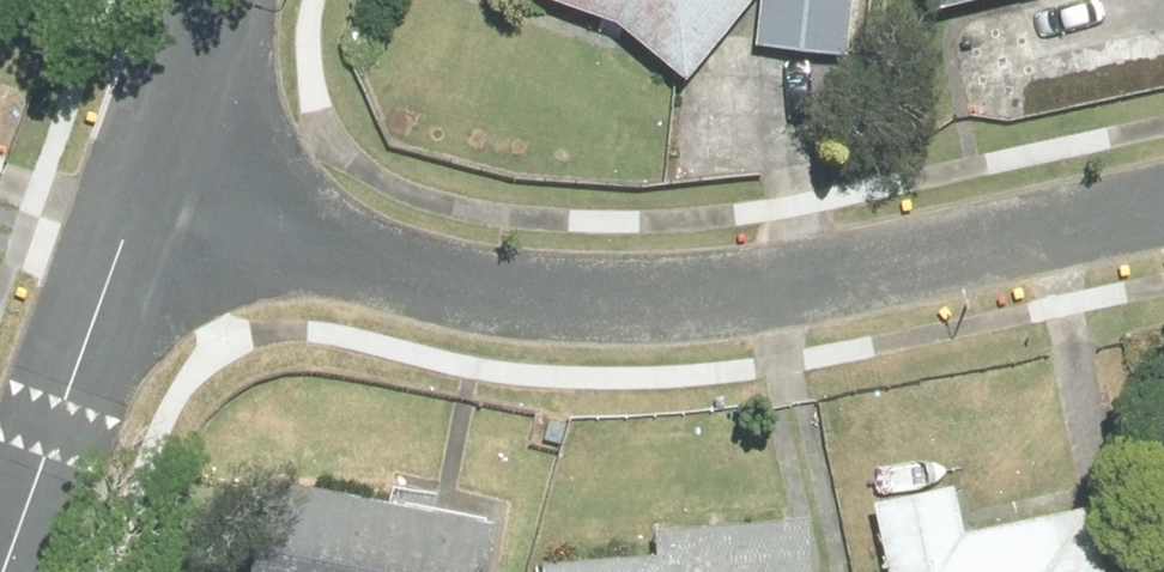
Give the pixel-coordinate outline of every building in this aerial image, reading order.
[(617,26),(684,80),(750,0),(541,0),(617,26)] [(767,44),(858,51),(862,0),(770,0),(767,44)] [(929,15),(991,0),(925,0),(929,15)] [(241,571),(483,571),(494,523),(262,475),(241,571)] [(867,504),(884,571),(1097,571),(1080,504),(958,535),(945,484),(867,504)] [(533,560),(533,571),(805,571),(802,520),(649,529),(651,553),(533,560)]
